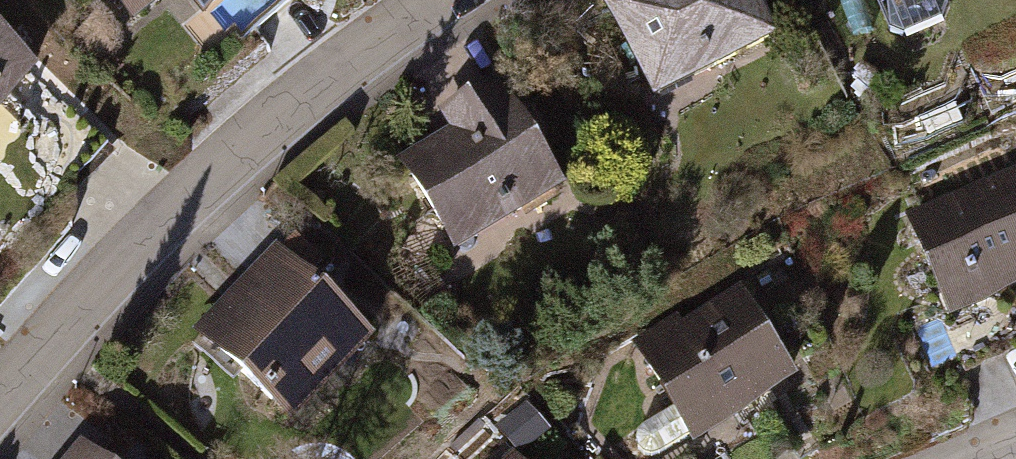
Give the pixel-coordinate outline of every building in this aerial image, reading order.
[(134,23),(163,0),(115,0),(134,23)] [(200,23),(228,0),(182,0),(200,23)] [(756,0),(613,0),(601,6),(656,119),(784,56),(756,0)] [(0,43),(0,120),(39,80),(0,43)] [(564,202),(493,86),(441,118),(449,132),(397,164),(459,265),(564,202)] [(1014,162),(899,209),(944,318),(1015,289),(1015,166),(1014,162)] [(293,436),(380,355),(278,247),(191,328),(293,436)] [(801,390),(742,283),(633,343),(692,450),(801,390)]
